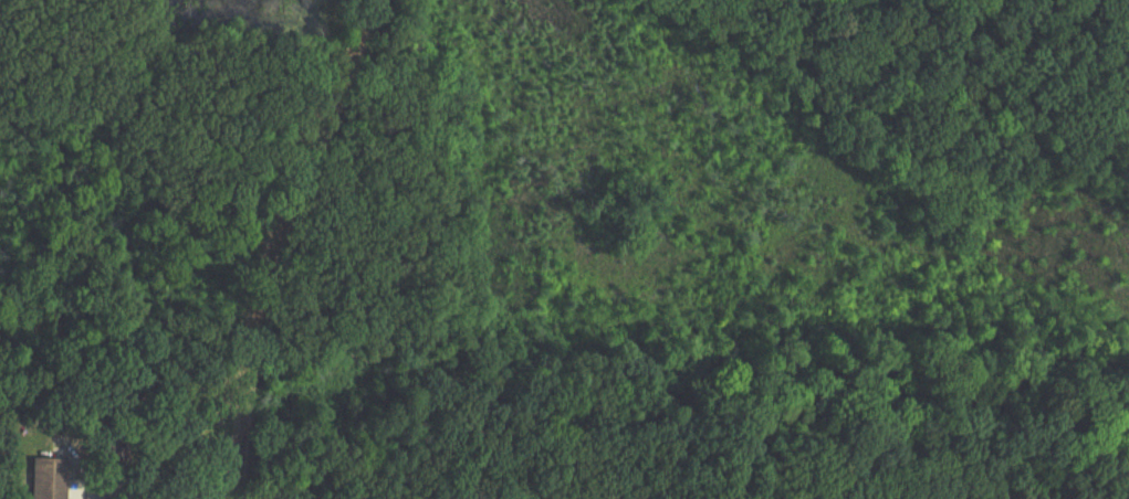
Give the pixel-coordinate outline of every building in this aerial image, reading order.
[(34,498),(69,498),(70,460),(36,458),(34,498)]
